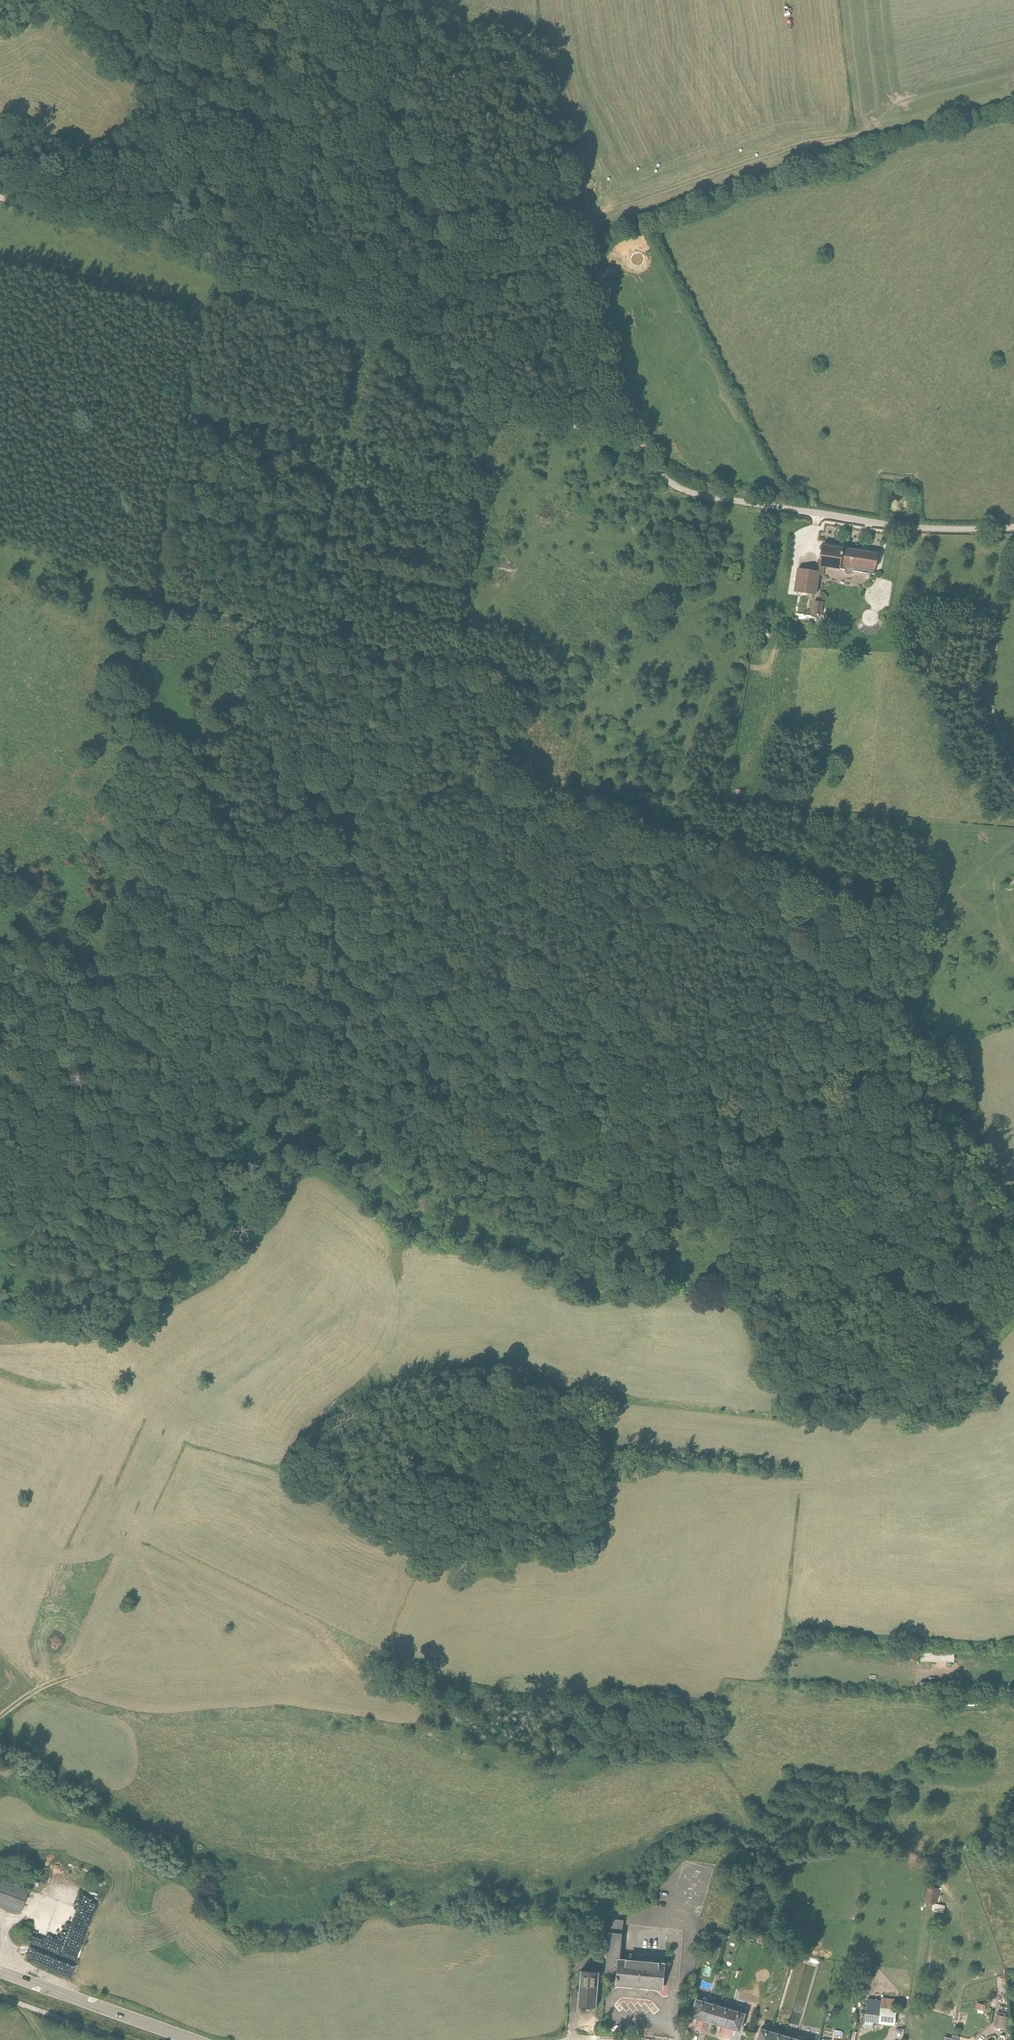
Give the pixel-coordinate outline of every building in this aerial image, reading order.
[(797,568),(793,592),(816,595),(819,575),(822,576),(823,568),(840,571),(840,570),(845,570),(845,572),(846,573),(847,574),(849,574),(850,574),(851,573),(852,573),(852,571),(873,575),(876,565),(877,555),(877,554),(822,546),(818,571),(797,568)] [(814,601),(811,616),(821,617),(823,602),(814,601)] [(0,1903),(1,1904),(9,1879),(0,1876),(0,1904),(0,1903)] [(0,1910),(0,1914),(30,1925),(39,1902),(7,1890),(0,1910)] [(928,1899),(925,1915),(936,1917),(939,1900),(928,1899)] [(613,1986),(612,1998),(658,2002),(660,1975),(616,1971),(619,1932),(606,1931),(601,1985),(613,1986)] [(576,1983),(573,2019),(592,2021),(595,1985),(576,1983)] [(863,2039),(872,2039),(873,2036),(894,2038),(896,2023),(893,2022),(894,2012),(881,2011),(881,2014),(867,2012),(863,2039)] [(706,2016),(693,2012),(688,2030),(700,2034),(706,2016)] [(700,2034),(713,2037),(718,2019),(706,2016),(700,2034)] [(977,2016),(976,2022),(985,2024),(987,2018),(977,2016)] [(722,2039),(725,2039),(730,2023),(718,2019),(713,2037),(722,2039)] [(743,2027),(730,2023),(725,2039),(739,2039),(743,2027)] [(994,2039),(999,2039),(1007,2039),(1009,2031),(1007,2027),(998,2025),(998,2028),(996,2028),(994,2039)]
